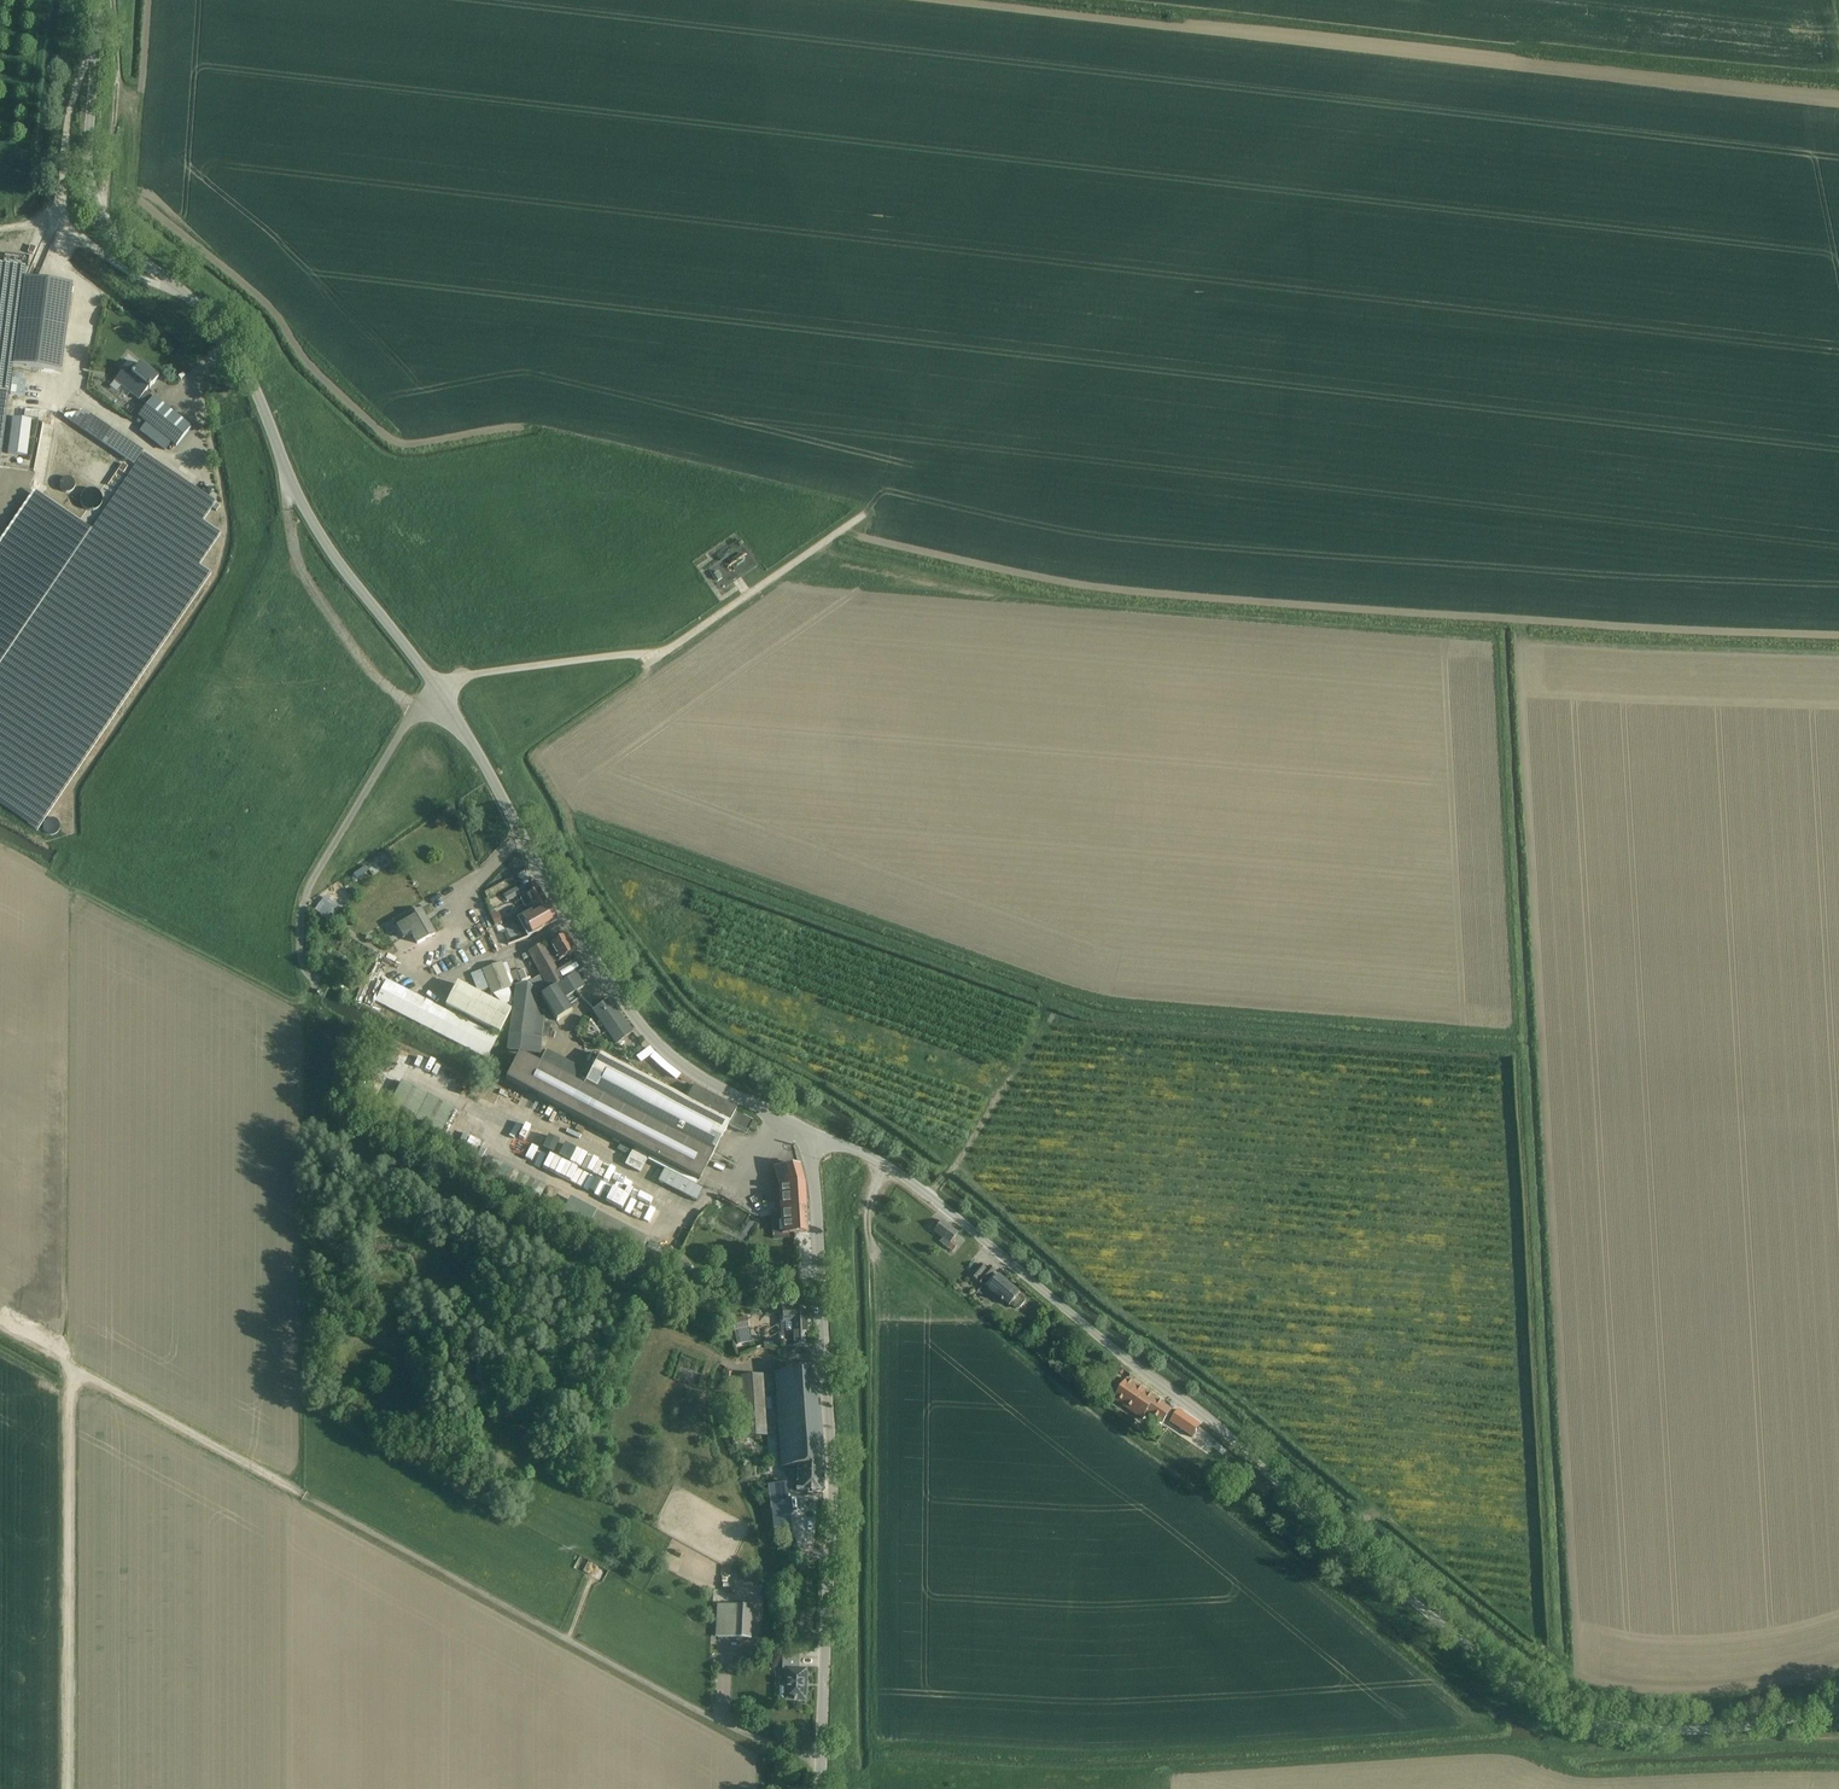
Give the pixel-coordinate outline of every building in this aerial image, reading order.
[(71,285),(36,280),(25,279),(24,279),(25,267),(0,264),(0,458),(9,394),(9,393),(12,374),(13,365),(60,371),(71,285)] [(127,365),(114,382),(138,401),(140,399),(146,405),(137,417),(176,447),(191,428),(153,398),(152,398),(145,393),(148,389),(149,390),(158,378),(140,364),(135,371),(127,365)] [(9,393),(9,394),(24,396),(26,381),(23,381),(24,376),(12,374),(9,393)] [(24,411),(23,419),(38,420),(38,412),(24,411)] [(26,457),(31,421),(12,418),(7,454),(26,457)] [(117,713),(211,574),(199,566),(221,534),(203,523),(215,503),(143,455),(133,469),(47,595),(0,664),(0,805),(37,830),(117,713)] [(94,521),(28,481),(0,536),(0,661),(94,521)] [(717,581),(722,578),(719,573),(714,576),(717,581)] [(355,873),(352,874),(356,880),(362,875),(359,870),(355,873)] [(506,903),(520,895),(516,888),(502,895),(506,903)] [(531,905),(536,913),(536,914),(548,908),(538,889),(520,900),(524,909),(531,905)] [(536,914),(536,913),(532,915),(530,912),(521,917),(531,936),(556,921),(548,908),(536,914)] [(416,944),(434,934),(420,910),(409,916),(407,913),(392,922),(402,939),(410,935),(416,944)] [(498,910),(490,913),(494,921),(496,926),(503,923),(501,918),(498,910)] [(503,923),(496,926),(498,931),(506,928),(503,923)] [(575,952),(565,936),(550,945),(550,946),(544,949),(542,945),(527,953),(539,976),(526,984),(523,983),(515,986),(513,1001),(512,1005),(510,1017),(506,1052),(539,1056),(541,1036),(549,1036),(550,1024),(543,1023),(544,1014),(536,1009),(538,993),(540,992),(541,995),(541,996),(555,1022),(571,1012),(563,999),(576,992),(583,987),(575,974),(584,969),(578,959),(557,971),(551,961),(556,958),(558,962),(575,952)] [(481,970),(470,975),(477,993),(488,989),(491,995),(511,987),(511,986),(514,985),(513,984),(515,983),(517,982),(520,981),(521,980),(517,972),(517,970),(516,971),(513,972),(509,973),(506,974),(502,966),(501,963),(481,971),(481,970)] [(523,970),(517,972),(521,980),(526,978),(523,970)] [(498,1037),(387,980),(375,1003),(486,1060),(498,1037)] [(444,1008),(499,1036),(511,1012),(456,985),(444,1008)] [(615,1041),(630,1030),(609,1001),(594,1012),(615,1041)] [(639,1046),(632,1051),(636,1057),(643,1052),(639,1046)] [(748,1129),(752,1121),(734,1111),(736,1109),(692,1086),(685,1100),(599,1055),(582,1088),(518,1055),(505,1081),(649,1156),(654,1159),(652,1164),(654,1165),(664,1170),(657,1182),(685,1197),(695,1202),(702,1189),(695,1186),(698,1181),(699,1182),(712,1155),(727,1125),(745,1134),(748,1129)] [(454,1111),(400,1083),(386,1110),(440,1138),(454,1111)] [(752,1121),(748,1129),(754,1132),(758,1124),(752,1121)] [(631,1151),(624,1165),(640,1173),(647,1159),(649,1156),(634,1148),(632,1152),(631,1151)] [(799,1166),(774,1168),(779,1185),(780,1212),(782,1234),(793,1233),(807,1232),(806,1210),(804,1183),(800,1166),(799,1166)] [(952,1253),(957,1246),(952,1241),(957,1234),(949,1227),(941,1221),(932,1231),(941,1239),(939,1242),(952,1253)] [(987,1269),(980,1264),(970,1276),(983,1288),(984,1287),(987,1289),(1009,1307),(1011,1305),(1016,1310),(1018,1310),(1024,1303),(1023,1301),(1018,1296),(1020,1294),(994,1273),(996,1272),(989,1266),(987,1269)] [(791,1308),(781,1308),(781,1322),(780,1322),(781,1335),(779,1336),(779,1348),(807,1346),(804,1301),(791,1301),(791,1308)] [(746,1317),(732,1320),(735,1333),(748,1330),(746,1317)] [(822,1492),(823,1467),(817,1370),(773,1373),(779,1468),(795,1468),(795,1491),(822,1492)] [(766,1436),(763,1375),(739,1376),(740,1382),(727,1383),(730,1433),(742,1432),(743,1437),(766,1436)] [(1163,1425),(1172,1412),(1127,1380),(1113,1400),(1142,1420),(1146,1413),(1163,1425)] [(1191,1438),(1200,1426),(1177,1411),(1169,1423),(1191,1438)] [(1222,1457),(1228,1450),(1206,1431),(1199,1439),(1209,1449),(1211,1447),(1222,1457)] [(771,1529),(789,1527),(784,1484),(767,1486),(771,1529)] [(750,1640),(751,1607),(731,1606),(716,1605),(715,1637),(729,1639),(750,1640)] [(805,1702),(806,1669),(798,1669),(798,1659),(782,1659),(782,1669),(785,1669),(784,1687),(779,1687),(778,1700),(783,1700),(783,1701),(805,1702)]
